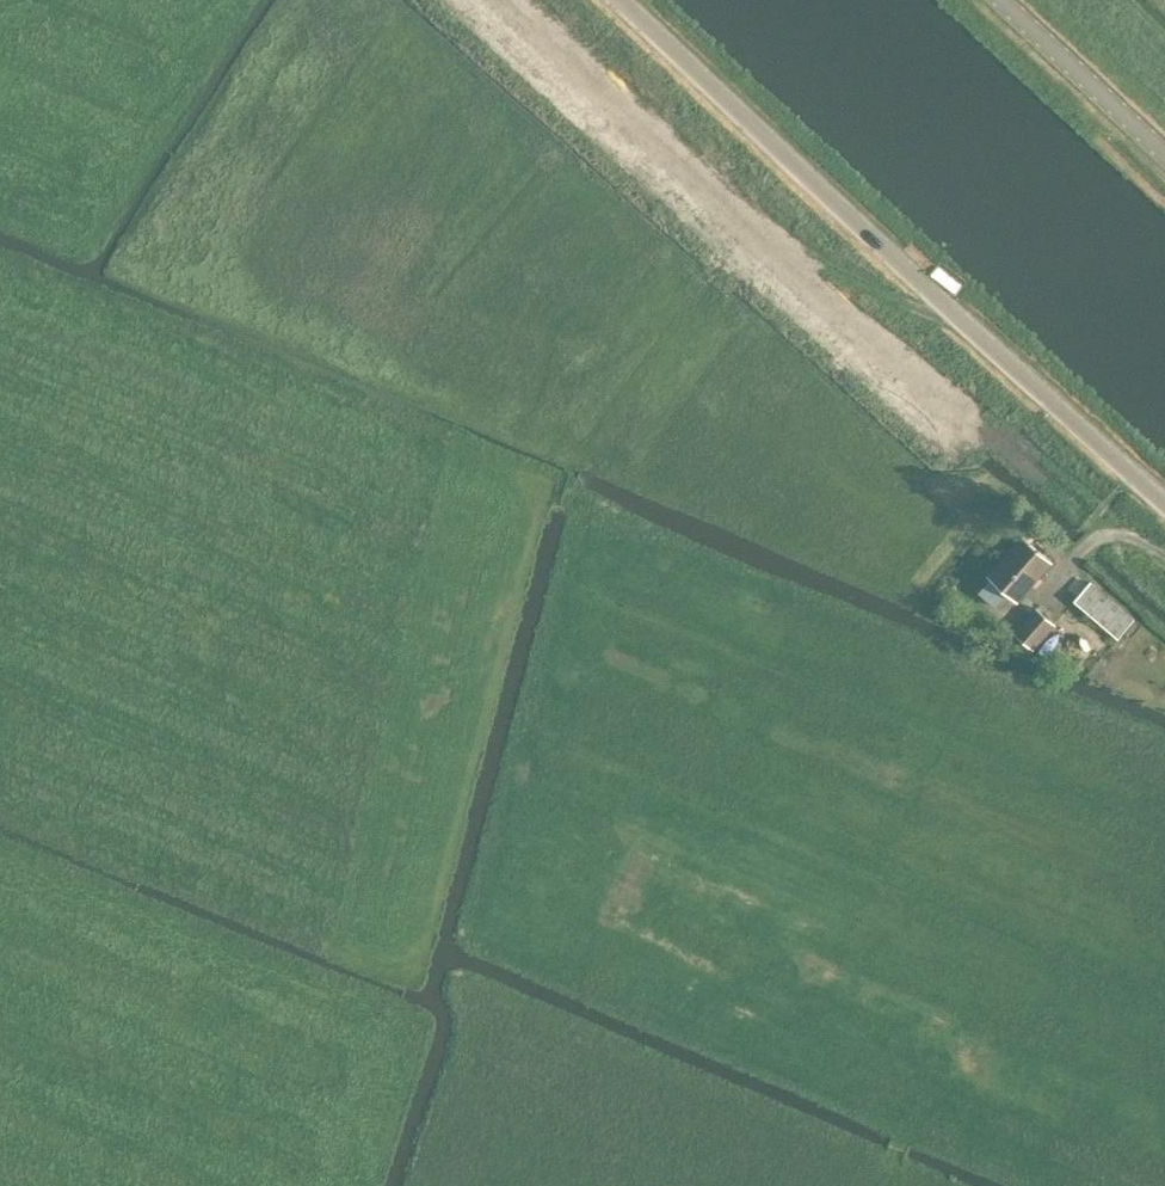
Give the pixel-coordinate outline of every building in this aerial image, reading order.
[(1006,592),(1016,601),(1052,562),(1021,535),(987,575),(989,577),(978,590),(995,605),(1006,592)] [(1134,621),(1091,583),(1075,601),(1118,639),(1134,621)] [(1014,633),(1032,649),(1055,624),(1036,608),(1014,633)]
